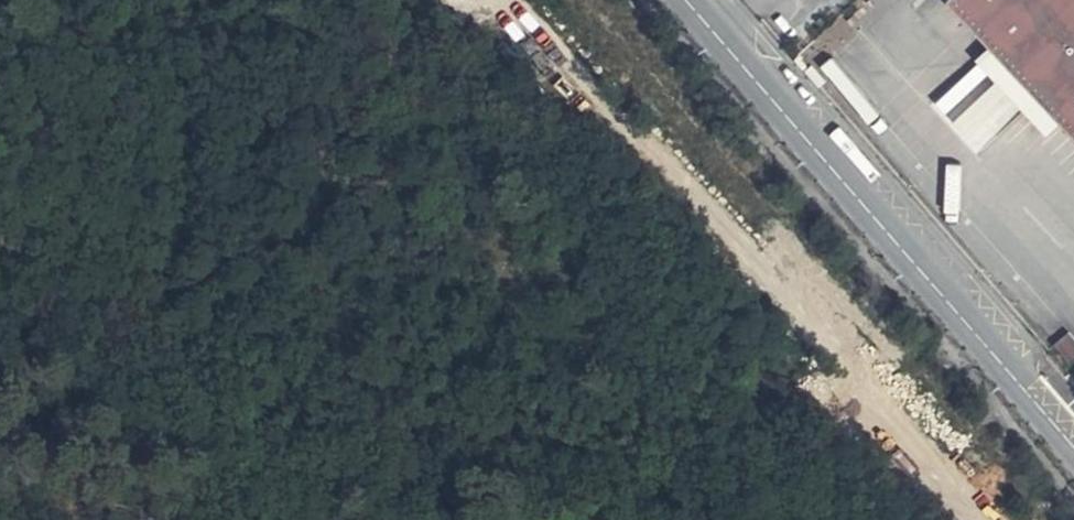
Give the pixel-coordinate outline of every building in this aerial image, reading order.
[(1073,123),(1073,0),(961,0),(1073,123)]
